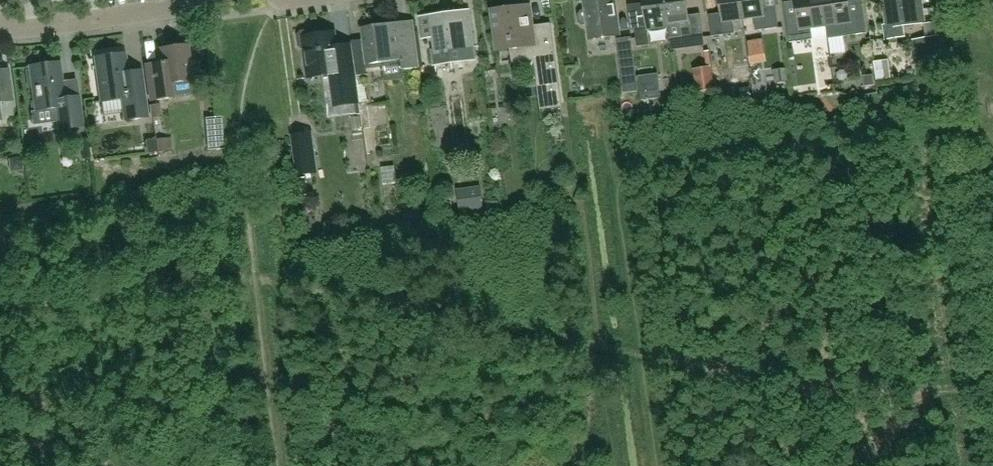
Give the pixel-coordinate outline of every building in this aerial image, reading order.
[(586,9),(581,10),(578,14),(579,21),(583,24),(588,24),(590,39),(620,35),(615,0),(585,0),(586,9)] [(665,0),(643,0),(647,29),(635,30),(638,47),(650,45),(648,29),(669,26),(665,0)] [(669,26),(670,39),(691,36),(692,39),(704,38),(701,14),(689,15),(687,0),(665,0),(669,26)] [(741,0),(719,0),(721,13),(709,15),(712,37),(735,33),(734,21),(744,20),(741,0)] [(744,20),(754,18),(756,31),(779,28),(776,6),(764,7),(763,0),(741,0),(744,20)] [(823,0),(797,0),(797,1),(784,2),(790,43),(813,39),(811,27),(826,25),(823,0)] [(826,25),(828,37),(842,35),(843,35),(866,31),(862,3),(850,4),(849,0),(823,0),(826,25)] [(902,23),(923,20),(920,0),(886,0),(889,24),(885,25),(887,39),(904,36),(902,23)] [(551,24),(534,26),(531,5),(505,8),(506,10),(492,12),(497,49),(511,48),(513,64),(534,61),(541,110),(563,107),(551,24)] [(433,18),(423,19),(425,36),(435,35),(438,50),(434,51),(435,63),(451,61),(473,58),(472,46),(467,13),(433,18)] [(404,34),(402,22),(362,28),(367,59),(356,61),(355,60),(357,76),(369,74),(369,69),(384,67),(386,81),(404,78),(403,70),(420,67),(415,32),(404,34)] [(335,107),(360,104),(352,44),(337,46),(335,31),(318,34),(313,30),(301,32),(298,36),(299,46),(304,50),(308,78),(330,75),(335,107)] [(913,41),(920,81),(946,76),(940,36),(913,41)] [(617,39),(621,72),(636,70),(632,37),(617,39)] [(693,48),(705,46),(704,39),(692,41),(693,48)] [(160,63),(146,65),(147,71),(151,101),(173,98),(195,95),(192,80),(188,45),(158,49),(160,63)] [(887,51),(874,58),(881,72),(894,65),(887,51)] [(128,73),(126,53),(94,58),(100,102),(121,99),(124,121),(149,118),(142,71),(128,73)] [(60,62),(29,67),(35,111),(56,108),(59,130),(83,127),(80,101),(66,103),(60,62)] [(710,67),(694,70),(697,92),(713,90),(710,67)] [(9,69),(0,70),(0,103),(13,101),(9,69)] [(786,70),(774,71),(776,86),(788,84),(786,70)] [(639,76),(642,101),(662,98),(659,74),(639,76)] [(318,173),(314,145),(308,146),(306,134),(293,136),(299,175),(318,173)] [(171,138),(154,140),(156,154),(173,152),(171,138)] [(401,180),(400,165),(384,166),(386,181),(401,180)] [(482,190),(458,193),(460,217),(484,215),(482,190)]
